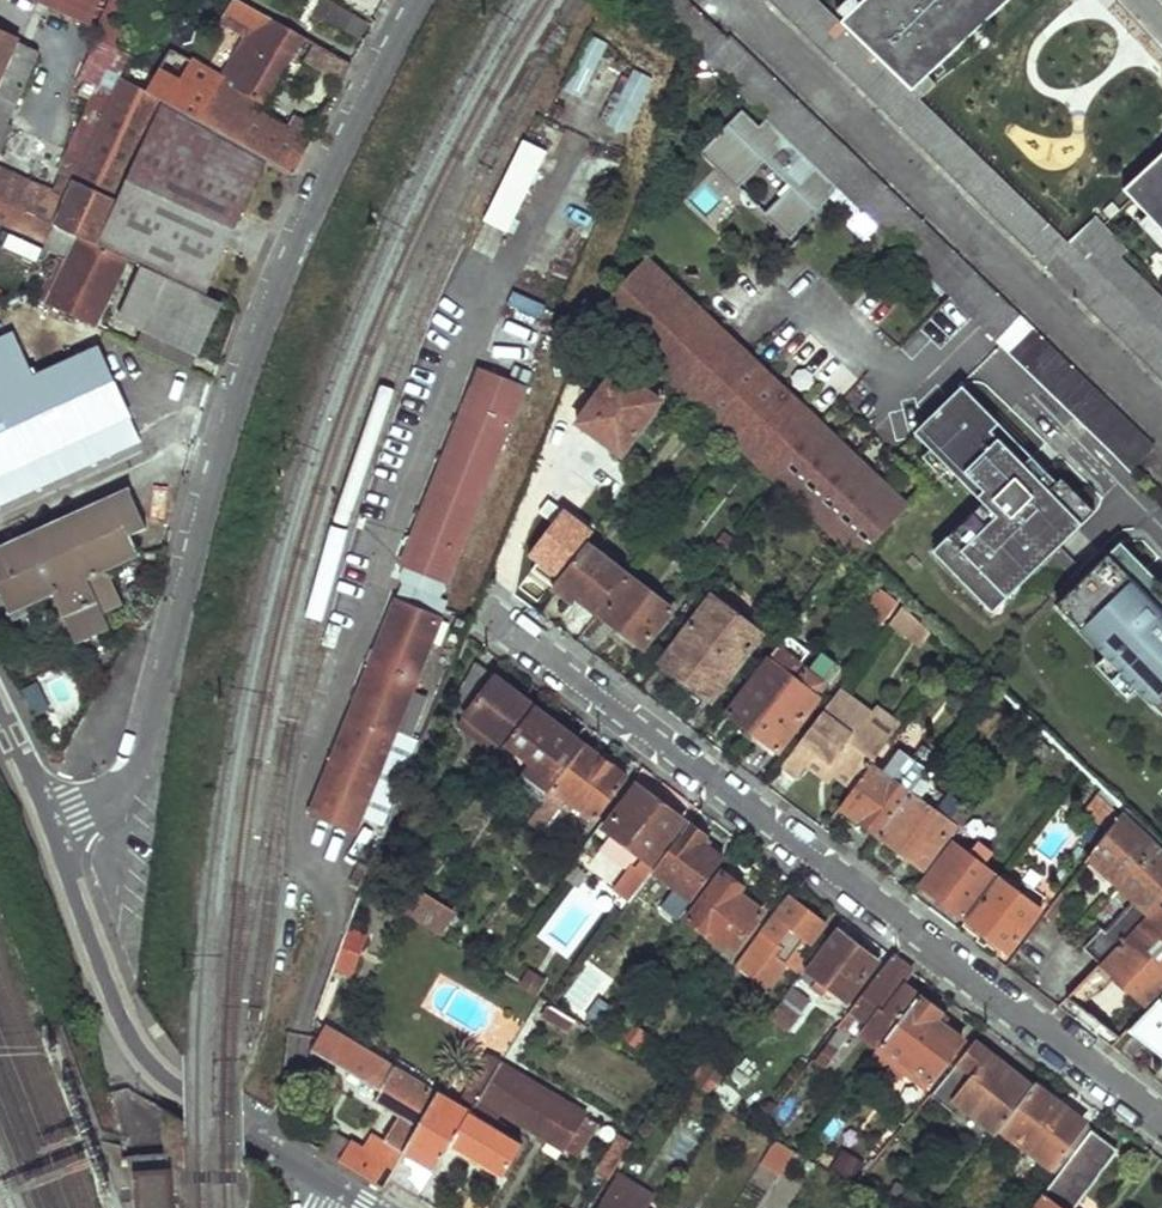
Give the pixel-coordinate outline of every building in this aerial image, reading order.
[(95,38),(113,0),(15,0),(95,38)] [(95,38),(122,51),(147,0),(113,0),(95,38)] [(348,32),(358,17),(328,0),(319,16),(348,32)] [(696,63),(703,59),(766,121),(835,186),(1131,473),(1154,446),(729,37),(727,39),(686,0),(663,0),(643,23),(696,63)] [(1044,267),(1054,259),(1083,288),(1075,297),(1143,363),(1145,362),(1161,378),(1161,301),(1113,254),(1122,246),(1092,214),(1065,241),(914,93),(841,21),(819,0),(769,0),(1044,267)] [(841,21),(914,93),(1010,0),(863,0),(841,21)] [(172,49),(147,93),(267,161),(294,176),(319,131),(297,119),(291,127),(265,111),(307,39),(252,8),(231,43),(241,50),(224,77),(172,49)] [(12,127),(6,125),(37,54),(17,43),(18,39),(0,31),(0,156),(12,127)] [(326,72),(335,55),(319,45),(309,62),(326,72)] [(355,66),(335,55),(326,72),(346,83),(355,66)] [(104,59),(100,85),(115,91),(122,79),(126,70),(104,59)] [(629,134),(652,78),(632,71),(610,126),(629,134)] [(142,268),(206,297),(267,161),(147,93),(122,79),(115,91),(86,155),(75,180),(54,226),(79,238),(127,261),(142,268)] [(69,147),(86,155),(115,91),(100,85),(97,84),(69,147)] [(760,127),(742,110),(701,154),(738,190),(764,162),(792,188),(765,216),(790,241),(835,195),(830,190),(835,186),(766,121),(760,127)] [(524,200),(545,149),(523,140),(502,190),(524,200)] [(1130,196),(1161,229),(1161,166),(1130,196)] [(45,245),(54,226),(75,180),(62,174),(53,192),(0,169),(0,225),(45,245)] [(97,328),(127,261),(79,238),(55,292),(59,294),(53,306),(97,328)] [(857,557),(904,508),(642,260),(596,309),(857,557)] [(197,357),(220,304),(206,297),(142,268),(123,306),(148,320),(144,329),(197,357)] [(197,357),(144,329),(136,346),(190,372),(197,357)] [(140,441),(97,349),(33,378),(13,333),(0,338),(0,506),(140,441)] [(657,402),(613,369),(574,424),(619,455),(657,402)] [(475,370),(400,565),(445,583),(521,389),(475,370)] [(1020,466),(987,433),(995,425),(958,388),(911,435),(927,451),(919,459),(949,489),(957,481),(980,504),(945,539),(959,553),(944,567),(977,600),(992,586),(1005,599),(1079,525),(1066,512),(1079,498),(1059,478),(1045,491),(1020,466)] [(1020,466),(1045,491),(1054,483),(1028,458),(1020,466)] [(0,546),(0,595),(9,614),(52,594),(75,645),(110,629),(103,613),(124,604),(107,568),(140,552),(132,535),(148,528),(129,489),(0,546)] [(1066,512),(1079,525),(1092,512),(1079,498),(1066,512)] [(931,554),(944,567),(959,553),(945,539),(931,554)] [(625,569),(588,540),(552,588),(568,601),(571,597),(593,612),(625,569)] [(1156,583),(1117,544),(1062,598),(1087,623),(1077,632),(1102,657),(1093,667),(1125,699),(1134,690),(1150,705),(1159,695),(1161,698),(1161,590),(1156,583)] [(669,606),(629,576),(599,615),(640,645),(669,606)] [(991,614),(1005,599),(992,586),(977,600),(991,614)] [(757,634),(706,597),(658,662),(707,699),(757,634)] [(1053,608),(1077,632),(1087,623),(1062,598),(1053,608)] [(412,693),(441,619),(394,600),(309,814),(356,833),(363,817),(412,693)] [(918,630),(900,612),(893,622),(911,638),(918,630)] [(930,641),(918,630),(911,638),(921,648),(930,641)] [(767,661),(726,713),(752,732),(792,680),(795,682),(805,670),(798,664),(804,656),(787,642),(770,663),(767,661)] [(815,696),(823,684),(837,666),(822,654),(808,672),(807,671),(805,670),(795,682),(792,680),(752,732),(777,753),(818,699),(815,696)] [(526,703),(475,663),(450,704),(497,741),(526,703)] [(34,715),(49,709),(39,684),(25,690),(34,715)] [(842,688),(782,765),(795,776),(804,765),(810,757),(831,773),(835,767),(858,785),(876,762),(895,736),(870,715),(872,711),(842,688)] [(418,739),(412,736),(426,699),(412,693),(363,817),(383,826),(418,739)] [(1161,717),(1161,698),(1159,695),(1150,705),(1161,717)] [(903,725),(878,704),(872,711),(870,715),(895,736),(903,725)] [(569,737),(533,708),(506,745),(537,771),(518,799),(534,812),(550,792),(577,755),(564,745),(569,737)] [(624,780),(583,747),(577,755),(550,792),(563,803),(591,824),(624,780)] [(886,771),(876,762),(858,785),(853,791),(840,808),(879,836),(909,796),(899,788),(915,767),(898,753),(886,771)] [(831,773),(810,757),(804,765),(825,780),(830,774),(831,773)] [(858,785),(835,767),(831,773),(830,774),(853,791),(858,785)] [(909,796),(879,836),(921,868),(945,837),(950,841),(971,814),(933,787),(934,783),(929,779),(933,775),(928,771),(909,796)] [(681,822),(634,787),(601,831),(639,860),(637,866),(644,871),(681,822)] [(538,835),(563,803),(550,792),(534,812),(525,826),(538,835)] [(1093,854),(1140,898),(1154,911),(1161,902),(1161,845),(1125,811),(1093,854)] [(726,854),(686,826),(651,873),(682,896),(678,901),(686,907),(726,854)] [(965,920),(997,877),(952,844),(919,886),(965,920)] [(766,909),(720,874),(686,919),(714,941),(711,946),(728,960),(766,909)] [(997,877),(965,920),(1006,952),(1040,910),(997,877)] [(451,916),(403,887),(388,906),(437,937),(451,916)] [(759,930),(737,961),(771,987),(788,965),(792,968),(827,923),(790,896),(763,932),(759,930)] [(1102,961),(1154,911),(1140,898),(1107,932),(1103,928),(1085,947),(1101,963),(1102,961)] [(1102,961),(1150,1008),(1161,996),(1161,902),(1154,911),(1102,961)] [(875,960),(834,930),(804,971),(844,1001),(875,960)] [(911,969),(891,954),(849,1011),(865,1024),(856,1035),(877,1051),(918,996),(900,984),(911,969)] [(811,1002),(792,988),(769,1018),(788,1032),(811,1002)] [(938,1011),(918,996),(877,1051),(922,1085),(926,1079),(931,1082),(961,1041),(933,1019),(938,1011)] [(1126,1031),(1161,1058),(1161,996),(1150,1008),(1126,1031)] [(630,1022),(621,1039),(641,1050),(650,1033),(630,1022)] [(325,1026),(310,1050),(391,1099),(385,1110),(409,1125),(395,1150),(383,1143),(374,1156),(350,1141),(337,1160),(380,1186),(403,1151),(436,1093),(325,1026)] [(1026,1079),(975,1038),(940,1084),(990,1125),(1026,1079)] [(836,1053),(826,1046),(815,1061),(825,1068),(836,1053)] [(472,1107),(498,1065),(487,1059),(459,1105),(469,1111),(472,1107)] [(562,1150),(582,1116),(498,1065),(472,1107),(492,1119),(497,1111),(562,1150)] [(1082,1124),(1033,1085),(999,1130),(1050,1168),(1082,1124)] [(436,1093),(403,1151),(433,1169),(448,1146),(469,1111),(440,1094),(436,1093)] [(488,1125),(492,1119),(472,1107),(469,1111),(448,1146),(500,1176),(520,1144),(488,1125)] [(1089,1130),(1032,1207),(1073,1207),(1115,1152),(1089,1130)] [(773,1140),(761,1167),(782,1176),(794,1149),(773,1140)] [(451,1179),(433,1169),(416,1197),(435,1207),(451,1179)] [(153,1200),(177,1198),(175,1174),(152,1175),(153,1200)] [(899,1182),(887,1202),(896,1207),(920,1207),(926,1198),(899,1182)] [(607,1189),(596,1207),(639,1207),(607,1189)] [(148,1201),(149,1207),(177,1207),(177,1198),(153,1200),(148,1201)]
